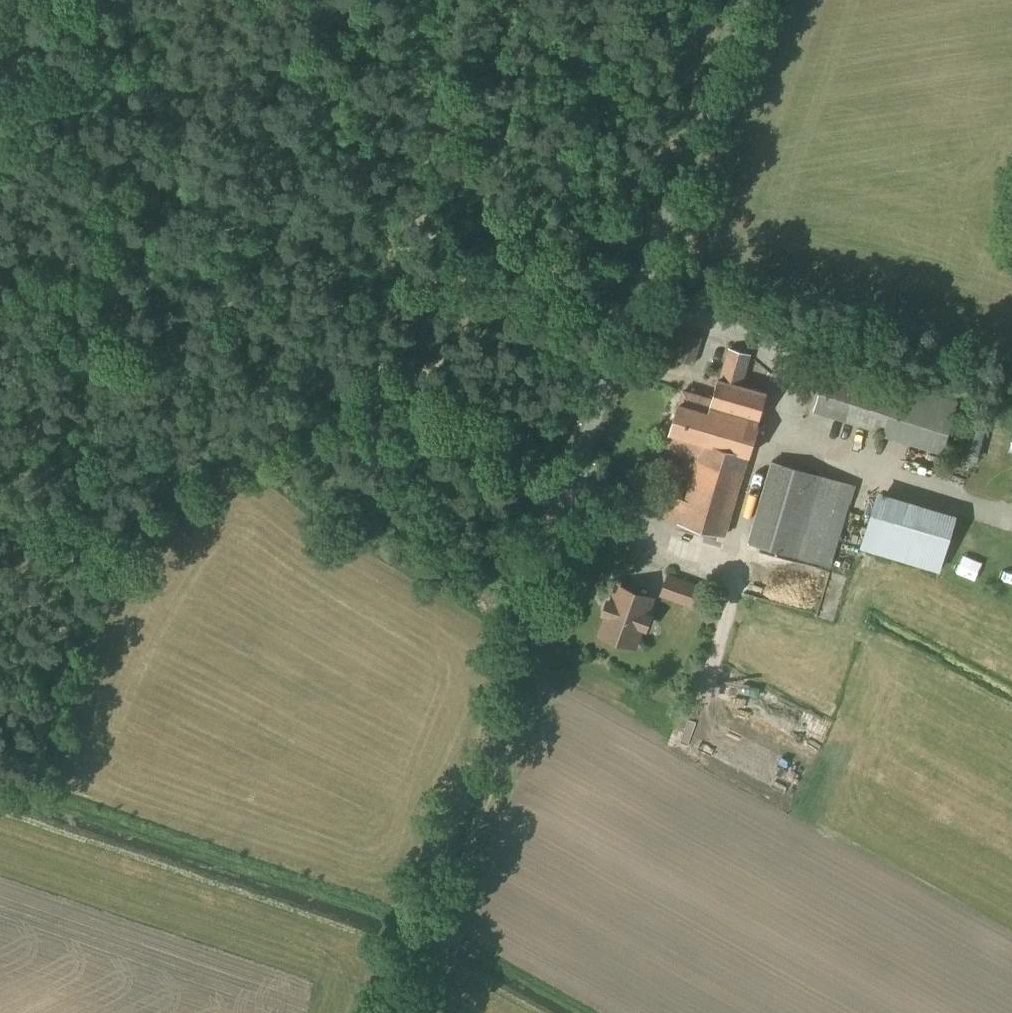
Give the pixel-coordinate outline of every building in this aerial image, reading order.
[(740,385),(749,355),(729,349),(720,380),(718,379),(712,399),(684,391),(680,404),(679,404),(670,432),(672,432),(668,446),(699,455),(685,499),(670,495),(663,517),(679,521),(678,522),(725,535),(741,482),(748,457),(749,457),(758,427),(757,427),(766,393),(740,385)] [(884,432),(900,381),(831,360),(815,411),(884,432)] [(830,566),(853,486),(784,465),(771,461),(747,541),(761,546),(830,566)] [(940,572),(957,514),(877,491),(859,548),(940,572)] [(692,608),(700,585),(667,573),(659,596),(692,608)] [(644,614),(649,601),(618,589),(613,603),(609,601),(605,614),(609,615),(603,631),(634,643),(640,626),(643,628),(648,615),(644,614)] [(725,725),(711,751),(756,774),(770,747),(725,725)]
